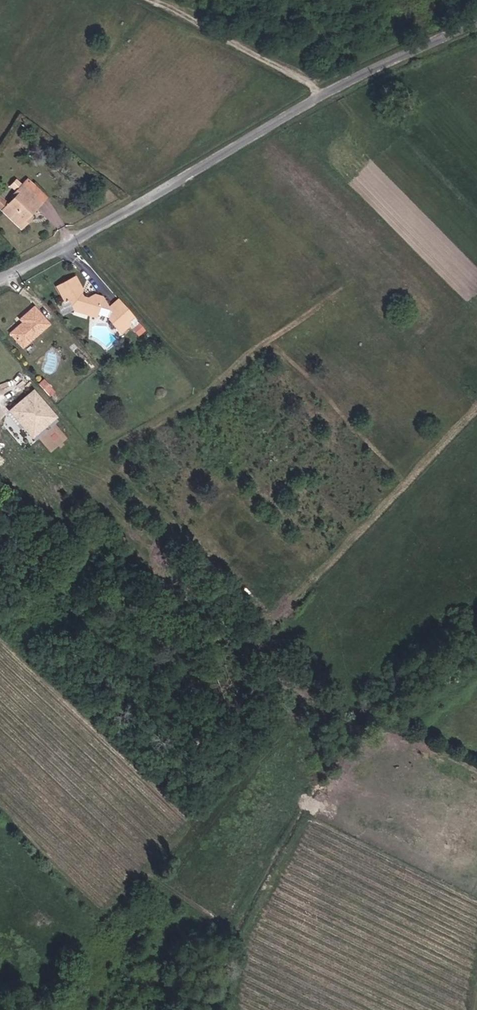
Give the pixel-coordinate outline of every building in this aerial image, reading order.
[(38,193),(18,177),(13,182),(34,199),(38,193)] [(34,199),(13,182),(4,194),(7,196),(2,203),(0,205),(0,214),(15,226),(24,213),(23,212),(34,199)] [(63,300),(81,288),(75,281),(70,281),(57,292),(63,300)] [(82,290),(81,288),(63,300),(67,304),(71,302),(79,311),(101,313),(102,311),(110,312),(124,328),(138,315),(122,297),(111,305),(103,295),(94,294),(91,298),(84,297),(82,295),(82,290)] [(26,320),(14,331),(27,347),(55,322),(38,302),(23,316),(26,320)] [(55,395),(60,391),(49,379),(45,383),(55,395)] [(32,438),(58,415),(33,387),(7,409),(32,438)]
